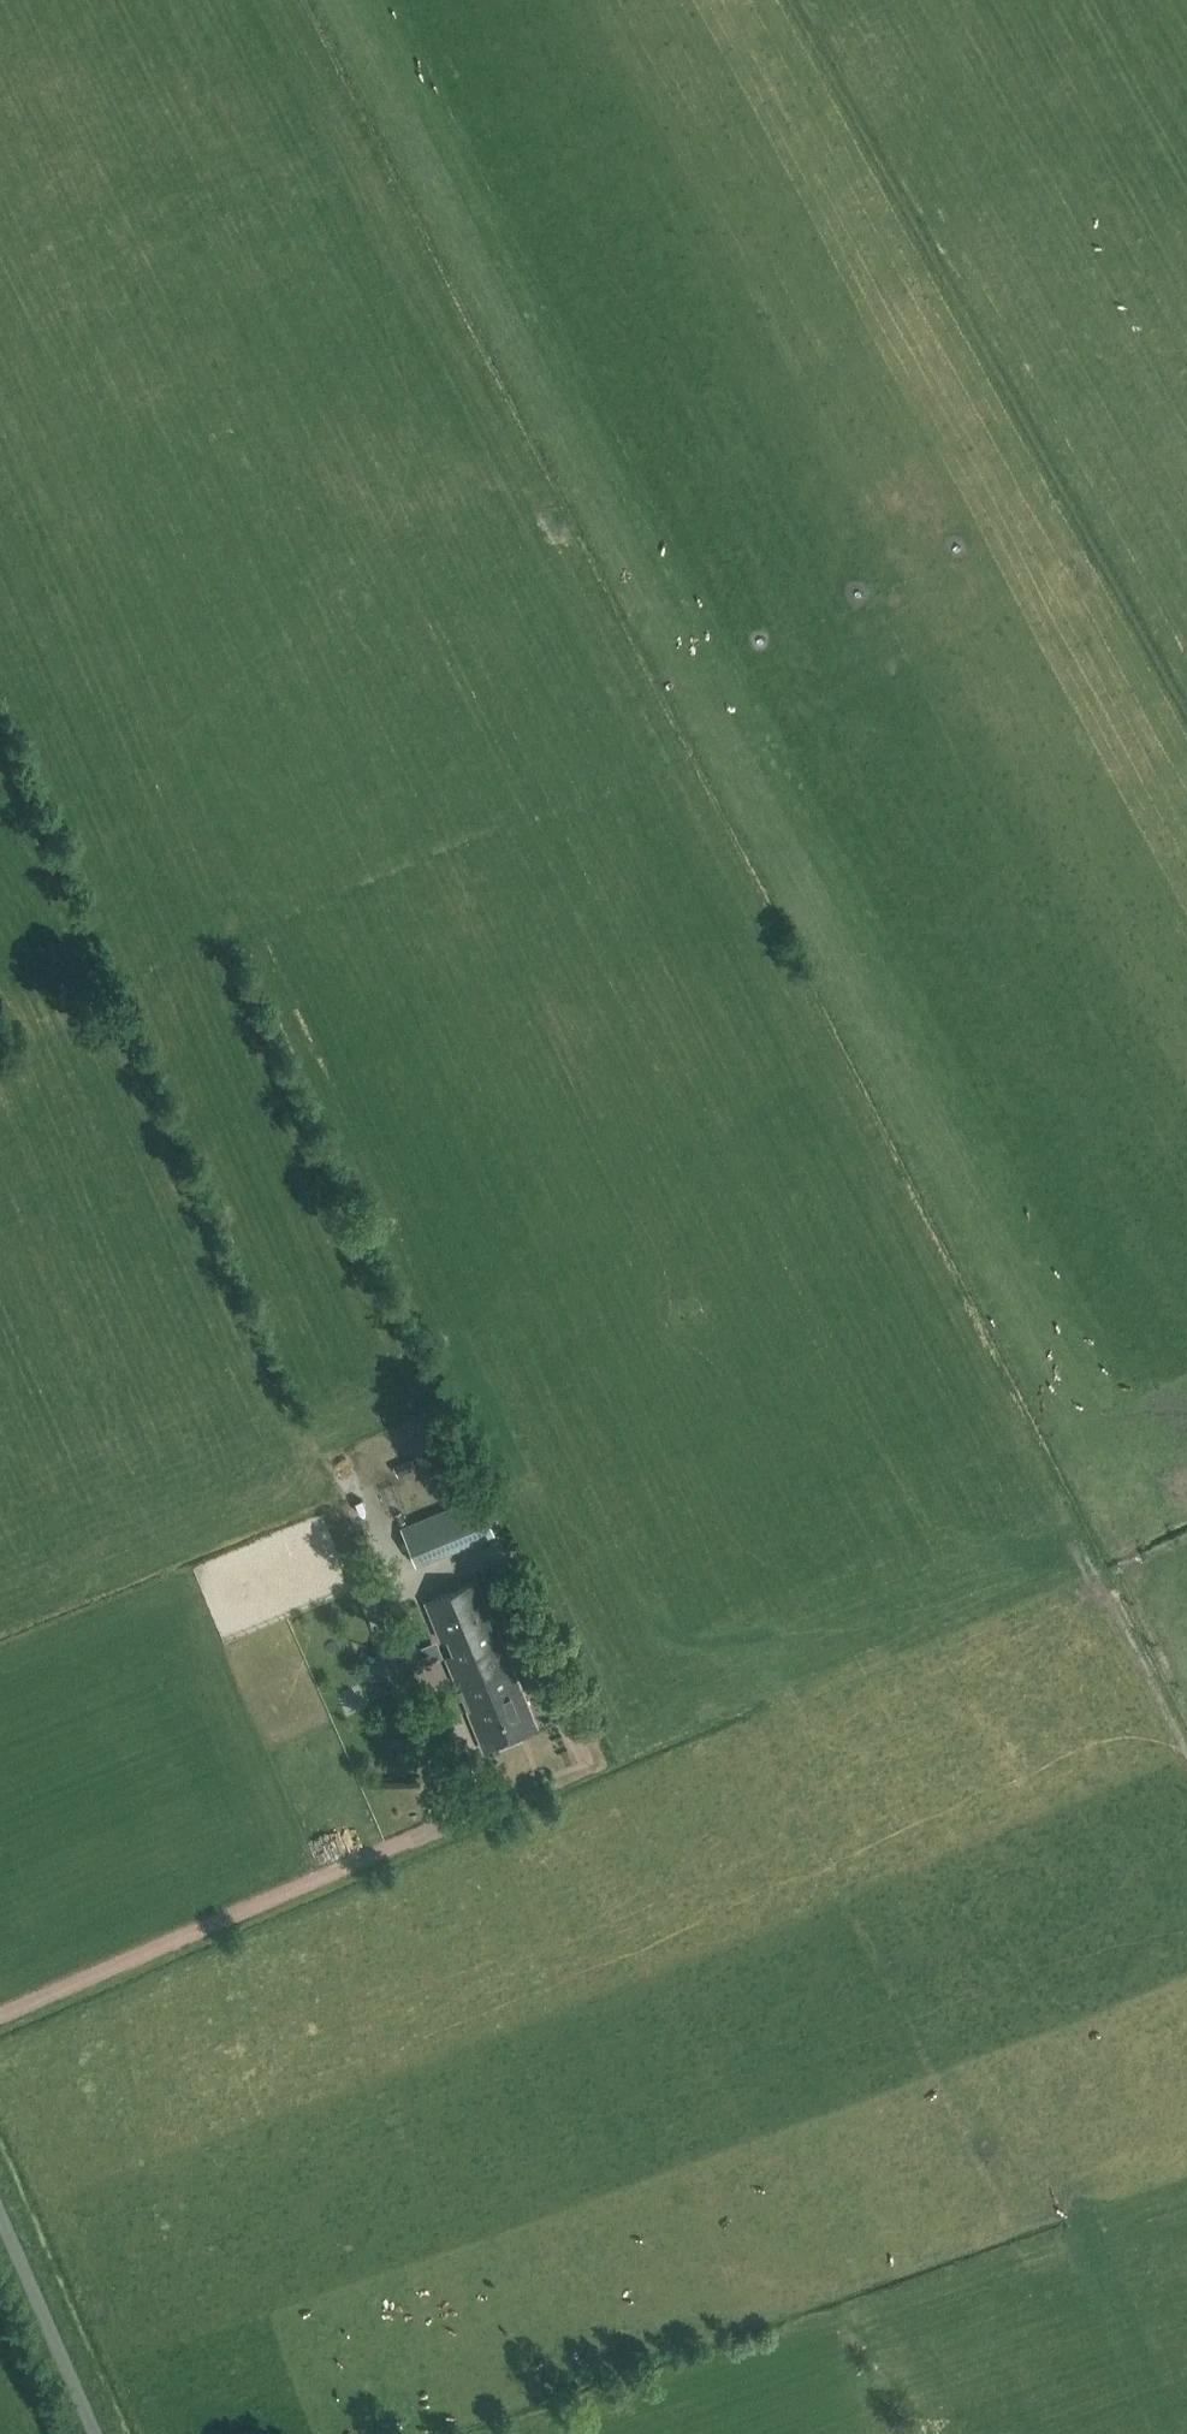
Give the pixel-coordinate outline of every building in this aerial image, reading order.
[(480,1495),(401,1527),(414,1559),(493,1527),(480,1495)] [(401,1510),(395,1513),(399,1523),(406,1520),(401,1510)] [(490,1620),(474,1582),(425,1603),(440,1641),(450,1638),(456,1652),(445,1658),(457,1685),(511,1662),(493,1618),(490,1620)] [(441,1655),(434,1639),(405,1651),(412,1667),(441,1655)] [(511,1662),(457,1685),(463,1700),(465,1699),(470,1709),(467,1710),(484,1749),(538,1725),(511,1662)]
